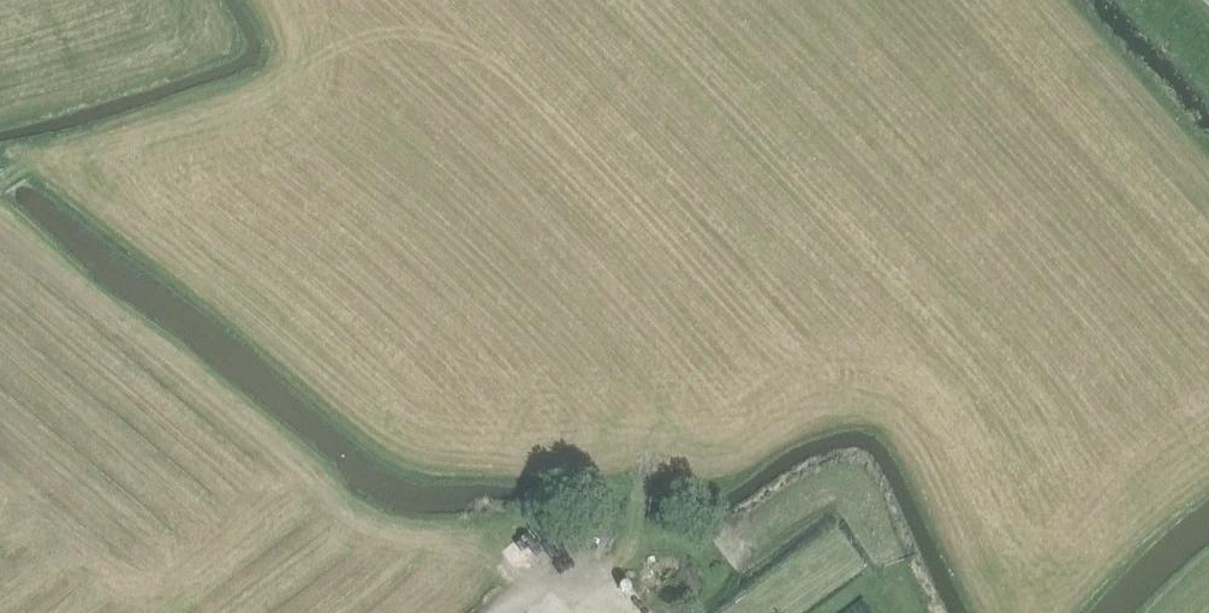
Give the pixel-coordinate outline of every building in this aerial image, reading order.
[(846,612),(878,612),(869,598),(846,612)]
